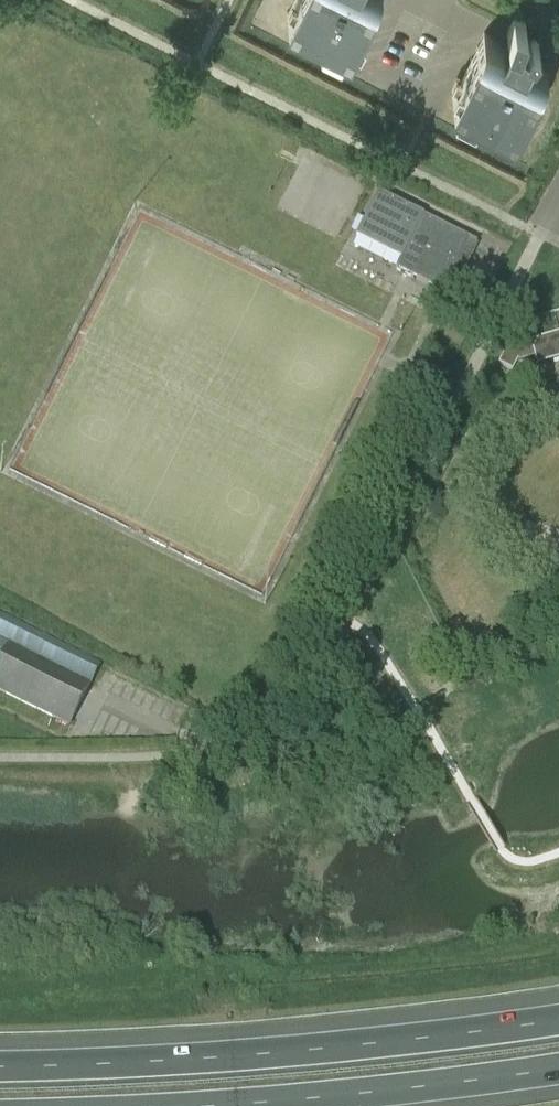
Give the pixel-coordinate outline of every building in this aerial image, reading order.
[(318,28),(349,44),(371,0),(292,0),(286,12),(318,28)] [(526,39),(522,35),(520,34),(525,19),(513,15),(507,34),(503,42),(484,32),(452,96),(515,127),(547,64),(528,54),(532,46),(538,38),(531,32),(526,39)] [(440,292),(468,239),(377,193),(355,237),(400,259),(395,269),(440,292)] [(514,331),(498,364),(512,371),(517,360),(520,361),(533,357),(536,366),(558,360),(558,334),(530,342),(527,340),(528,338),(514,331)] [(0,614),(0,690),(67,725),(89,683),(88,683),(98,664),(0,614)]
